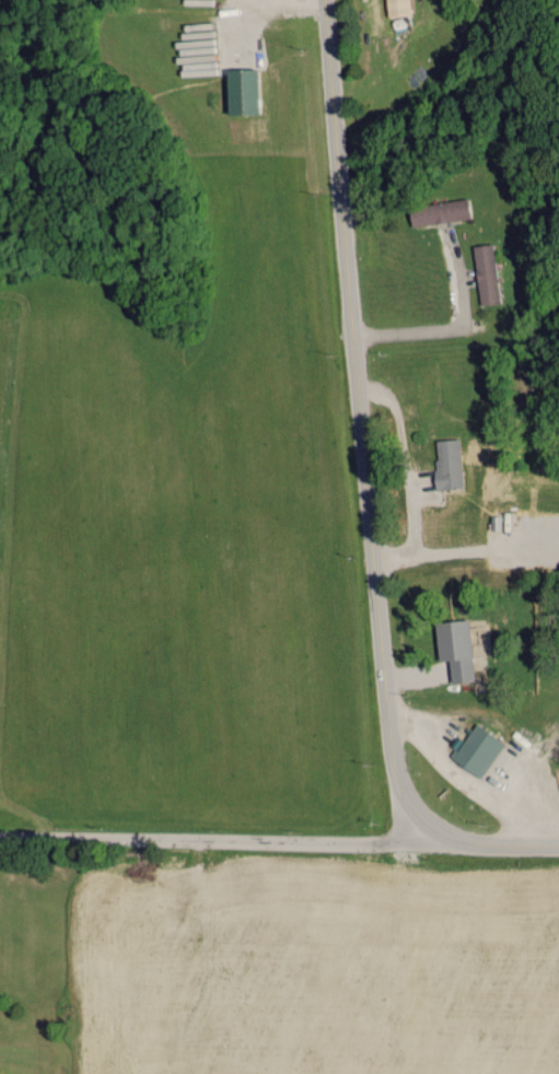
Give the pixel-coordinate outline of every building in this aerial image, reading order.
[(406,0),(384,0),(386,16),(408,14),(406,0)] [(255,112),(254,68),(223,68),(224,113),(255,112)] [(409,226),(468,216),(465,197),(406,207),(409,226)] [(490,242),(470,245),(478,304),(498,301),(490,242)] [(432,439),(434,488),(460,486),(458,438),(432,439)] [(468,619),(433,621),(436,660),(447,659),(448,682),(472,680),(468,619)] [(502,741),(471,723),(450,760),(481,778),(502,741)]
